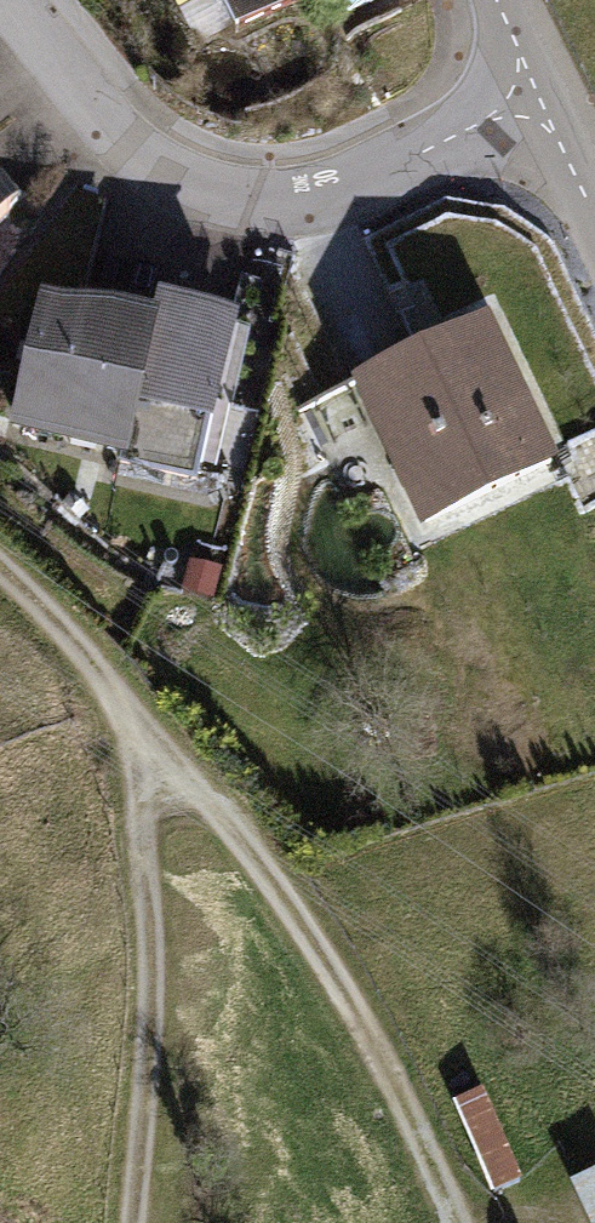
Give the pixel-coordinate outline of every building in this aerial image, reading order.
[(190,33),(230,12),(254,56),(347,7),(344,0),(172,0),(190,33)] [(25,218),(0,187),(0,238),(25,218)] [(157,323),(47,296),(15,421),(125,449),(157,323)] [(159,311),(157,323),(125,449),(122,463),(196,481),(233,329),(159,311)] [(497,335),(356,404),(429,551),(569,482),(497,335)] [(458,1115),(497,1205),(531,1191),(492,1100),(458,1115)] [(578,1201),(589,1222),(594,1222),(594,1193),(578,1201)]
